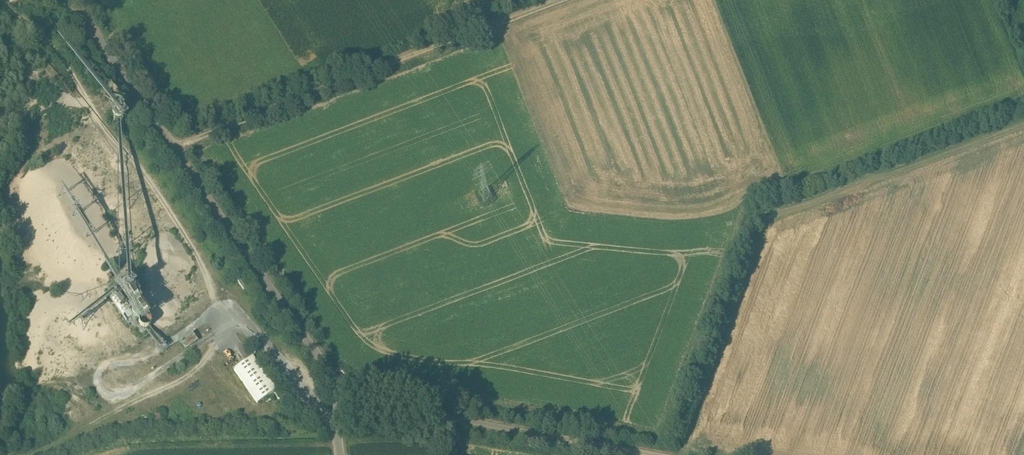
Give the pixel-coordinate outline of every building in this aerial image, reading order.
[(187,349),(201,340),(195,332),(182,341),(187,349)] [(252,358),(234,370),(257,403),(275,390),(252,358)]
